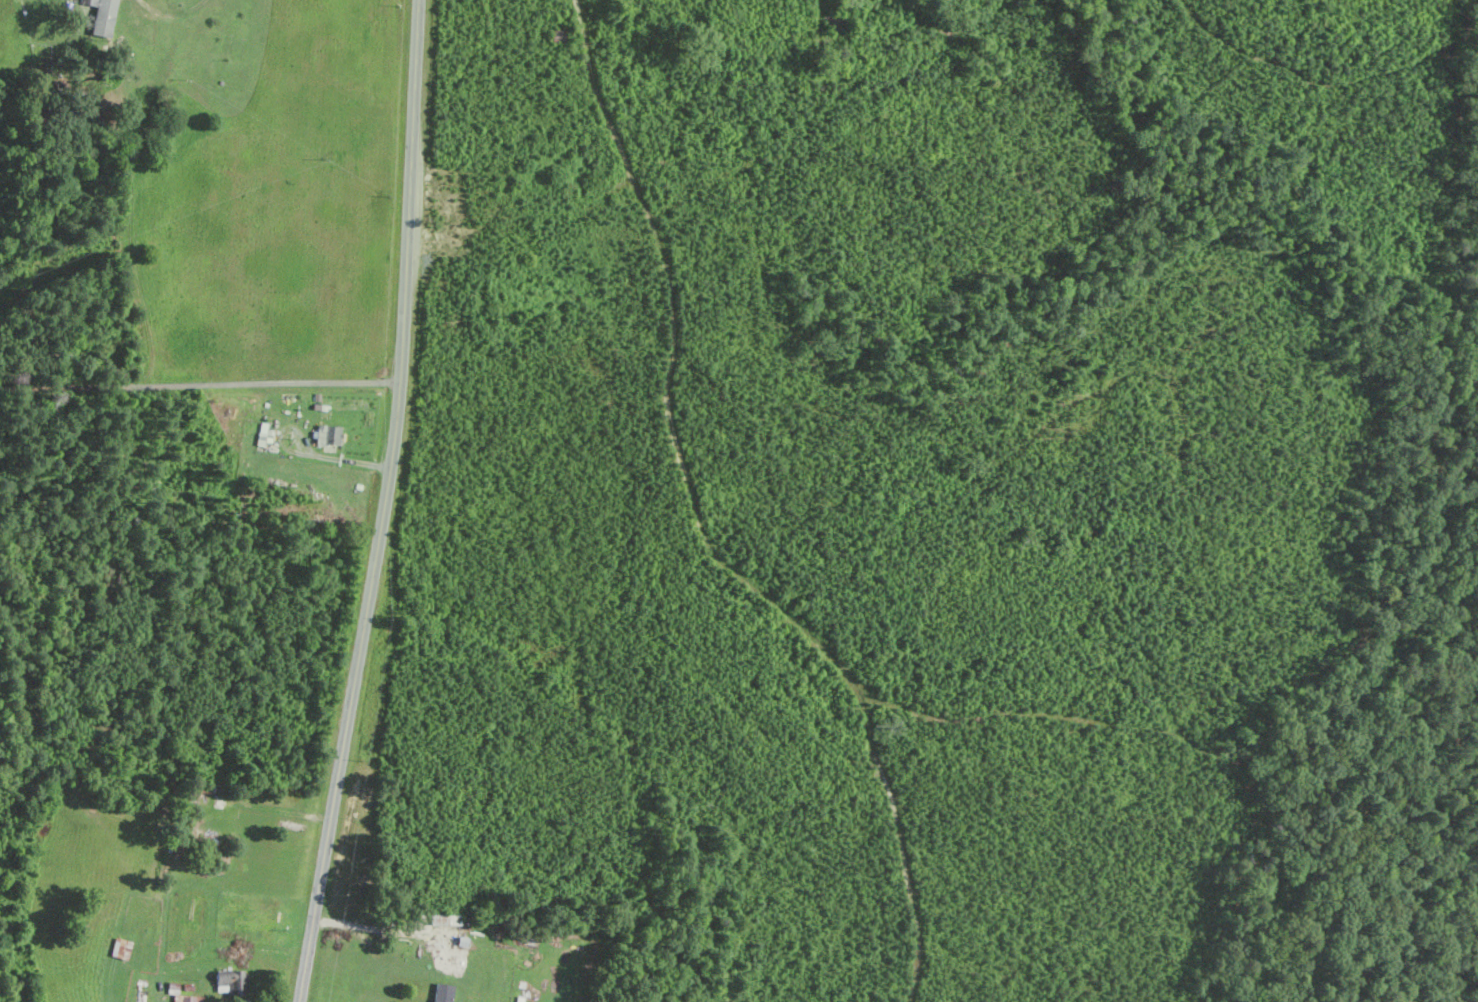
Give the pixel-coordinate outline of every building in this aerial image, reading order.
[(118,0),(89,0),(88,5),(97,7),(92,35),(111,38),(118,0)] [(323,434),(322,444),(337,445),(338,427),(327,427),(327,434),(323,434)] [(217,990),(238,989),(237,970),(216,971),(217,990)] [(437,982),(434,1001),(452,1001),(455,985),(437,982)]
